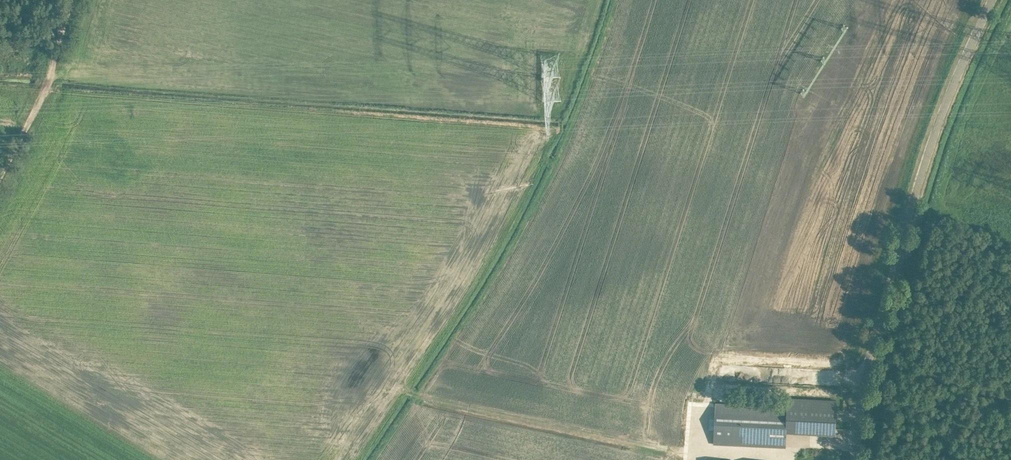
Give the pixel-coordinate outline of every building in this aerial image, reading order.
[(714,444),(785,447),(787,406),(716,403),(714,444)]
